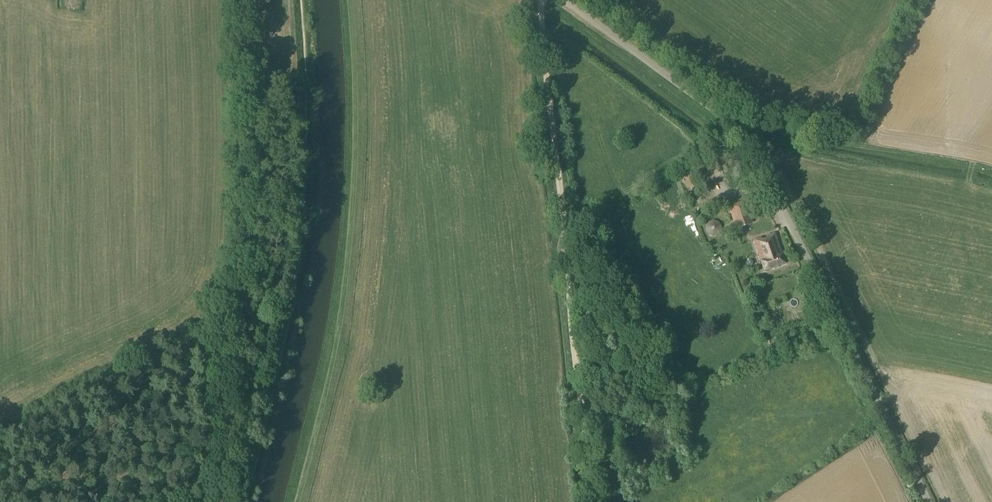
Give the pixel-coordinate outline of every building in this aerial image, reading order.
[(704,185),(709,183),(704,171),(699,173),(704,185)] [(729,201),(736,198),(726,174),(712,180),(718,196),(725,193),(729,201)] [(734,223),(751,216),(744,197),(727,203),(734,223)] [(764,271),(785,264),(775,233),(754,240),(764,271)]
